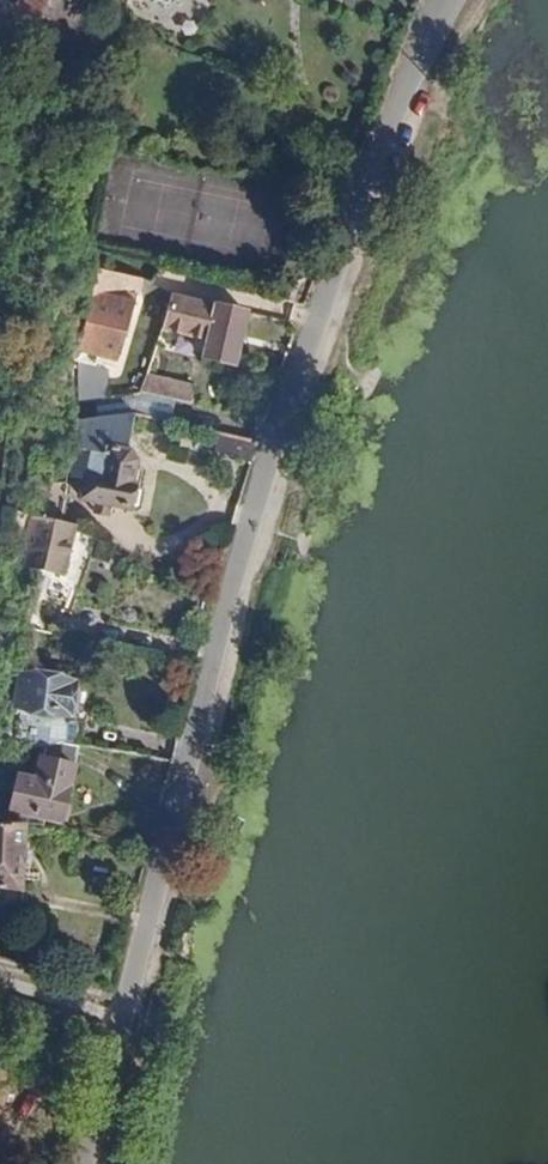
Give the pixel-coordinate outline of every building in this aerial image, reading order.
[(6,31),(34,41),(42,23),(52,0),(20,0),(6,31)] [(42,23),(58,30),(71,0),(52,0),(42,23)] [(96,272),(74,363),(114,373),(140,282),(96,272)] [(171,298),(161,332),(162,332),(207,342),(203,361),(231,367),(245,313),(172,297),(171,298)] [(146,379),(141,394),(170,401),(173,386),(146,379)] [(173,386),(170,401),(190,405),(194,391),(173,386)] [(79,422),(73,449),(92,453),(93,447),(125,452),(133,415),(79,422)] [(215,434),(211,455),(250,463),(256,443),(215,434)] [(92,453),(82,499),(130,509),(132,506),(136,508),(139,506),(142,494),(139,490),(134,488),(134,486),(130,484),(135,463),(128,454),(125,452),(93,447),(92,453)] [(31,518),(20,566),(61,576),(72,528),(31,518)] [(72,641),(69,659),(86,663),(91,645),(72,641)] [(27,677),(16,756),(44,750),(62,746),(71,684),(27,677)] [(44,750),(38,784),(21,781),(15,816),(25,818),(23,830),(49,830),(50,822),(66,825),(80,748),(62,746),(44,750)] [(20,893),(23,830),(0,829),(0,892),(20,893)] [(19,928),(20,893),(0,892),(0,927),(19,928)]
